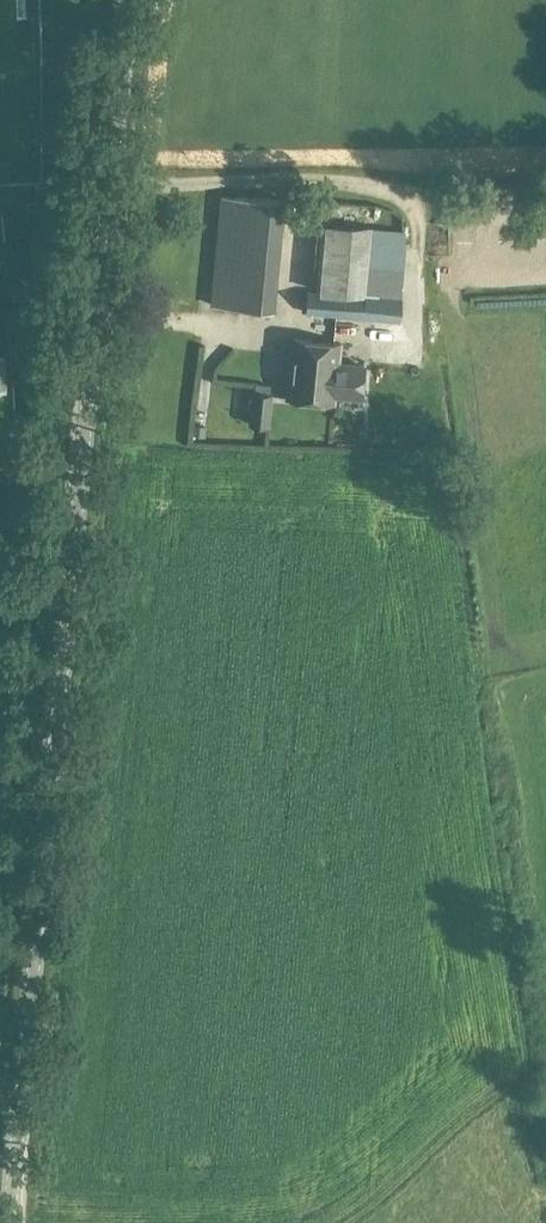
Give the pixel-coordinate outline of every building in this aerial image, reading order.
[(221,196),(210,306),(275,312),(285,202),(221,196)] [(315,291),(307,290),(305,312),(399,320),(404,267),(397,267),(401,229),(321,222),(315,291)] [(342,346),(293,341),(287,401),(335,405),(336,396),(362,399),(365,367),(340,365),(342,346)] [(255,385),(254,393),(269,395),(270,387),(255,385)] [(252,393),(248,425),(269,428),(273,395),(269,395),(254,393),(252,393)]
